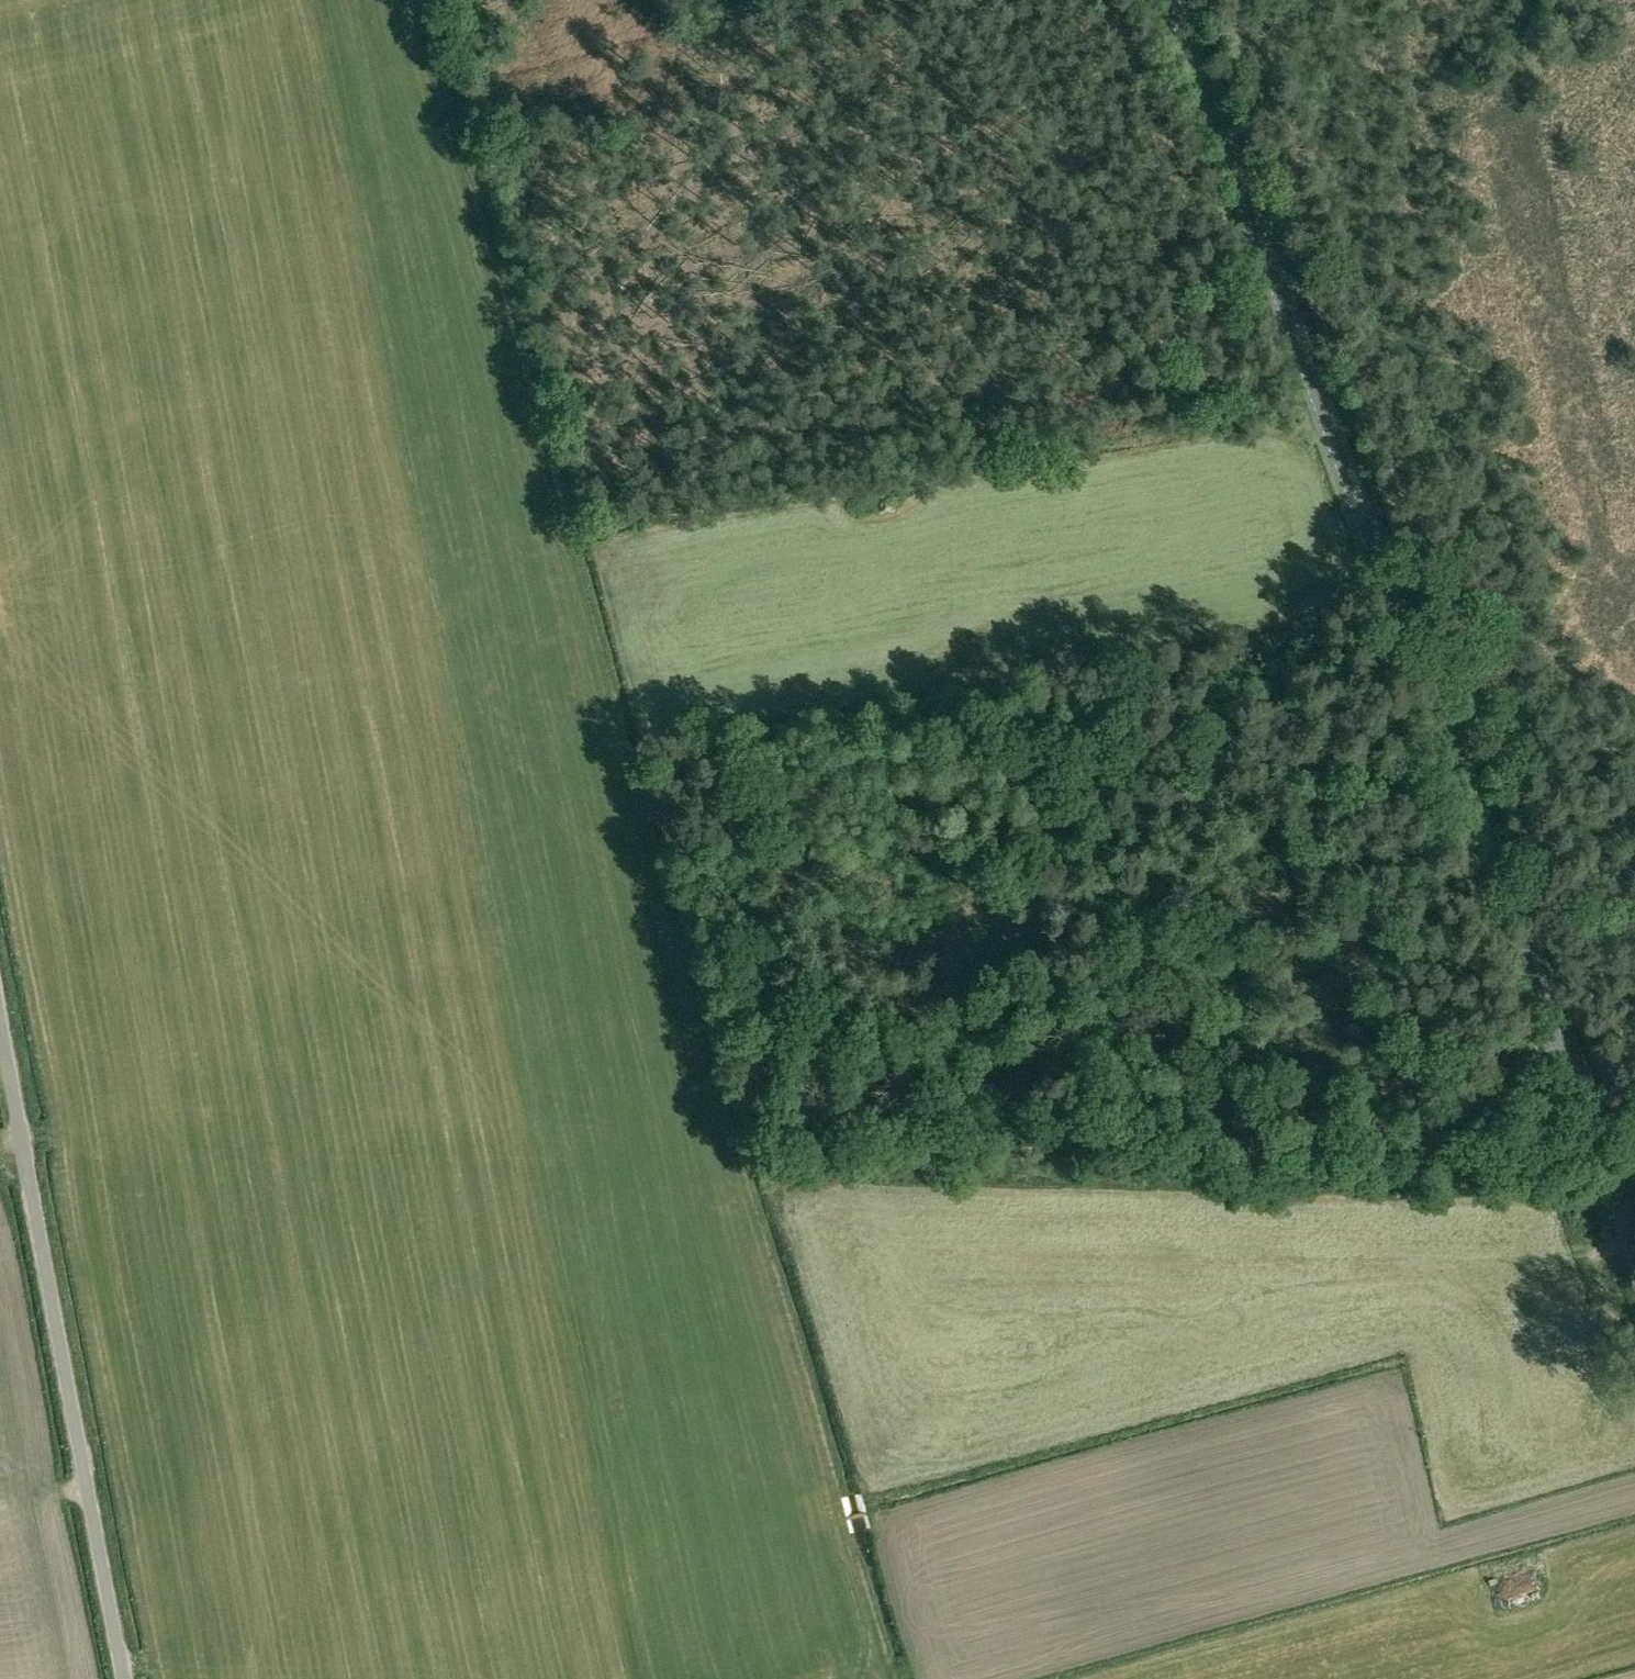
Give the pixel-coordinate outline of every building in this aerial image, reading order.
[(1520,1609),(1552,1600),(1548,1588),(1516,1598),(1520,1609)]
